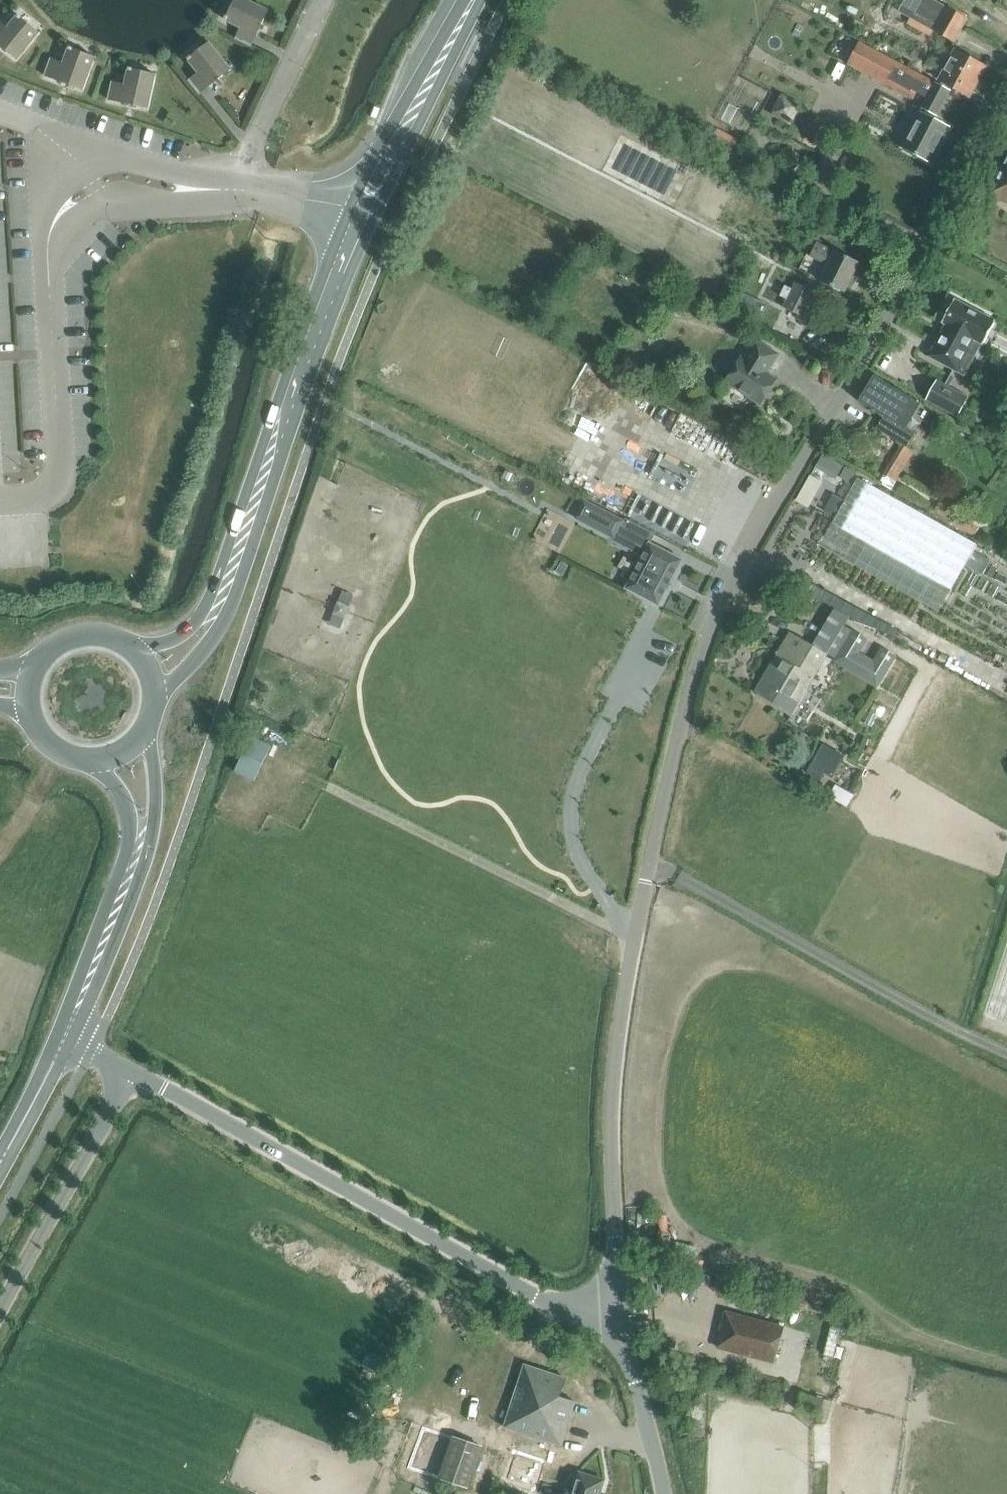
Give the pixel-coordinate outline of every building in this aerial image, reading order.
[(224,20),(257,35),(268,11),(246,0),(235,0),(227,16),(226,16),(224,20)] [(953,41),(966,19),(931,0),(905,0),(899,12),(953,41)] [(17,59),(39,32),(21,17),(18,14),(7,28),(0,22),(0,46),(17,59)] [(209,86),(230,70),(209,42),(191,56),(190,56),(187,58),(209,86)] [(949,90),(859,43),(847,65),(912,99),(916,93),(927,99),(922,108),(926,110),(924,114),(920,112),(902,148),(930,163),(949,127),(932,118),(934,115),(936,116),(949,90)] [(73,48),(69,47),(63,64),(51,59),(45,76),(82,89),(94,57),(73,49),(73,48)] [(985,66),(955,50),(939,80),(969,96),(985,66)] [(125,85),(112,82),(108,100),(147,108),(155,74),(132,69),(132,68),(129,67),(125,85)] [(771,111),(788,126),(803,109),(785,94),(771,111)] [(988,194),(1006,203),(1006,156),(988,194)] [(784,171),(777,167),(773,174),(780,178),(784,171)] [(826,265),(819,280),(844,292),(859,262),(834,250),(833,251),(815,243),(810,257),(826,265)] [(785,285),(780,296),(786,299),(782,307),(801,316),(803,317),(815,292),(794,281),(791,288),(785,285)] [(760,315),(765,305),(744,294),(739,305),(760,315)] [(942,322),(946,324),(929,356),(964,375),(981,343),(982,344),(995,321),(954,299),(942,322)] [(741,357),(725,382),(760,404),(776,379),(766,373),(778,354),(755,340),(743,358),(741,357)] [(910,398),(874,376),(859,400),(884,415),(876,428),(907,447),(915,431),(905,424),(919,402),(911,396),(910,398)] [(936,380),(926,400),(957,417),(968,397),(936,380)] [(891,487),(913,452),(901,444),(879,479),(891,487)] [(854,481),(859,467),(821,456),(817,470),(854,481)] [(811,507),(823,479),(810,474),(798,501),(811,507)] [(857,478),(832,523),(951,589),(965,565),(973,550),(976,544),(857,478)] [(613,537),(621,521),(584,501),(576,517),(613,537)] [(979,528),(938,503),(933,512),(973,536),(979,528)] [(654,534),(636,524),(630,536),(648,545),(626,588),(658,605),(682,559),(650,543),(654,534)] [(973,550),(965,565),(982,575),(990,560),(973,550)] [(338,601),(333,614),(344,619),(349,606),(338,601)] [(826,654),(811,644),(790,632),(755,692),(791,713),(826,654)] [(896,658),(883,650),(874,664),(859,654),(867,640),(853,632),(835,663),(878,689),(896,658)] [(908,689),(919,668),(898,657),(887,678),(908,689)] [(254,780),(270,746),(251,737),(235,770),(254,780)] [(817,753),(806,773),(820,781),(824,774),(831,778),(838,765),(843,756),(822,744),(817,753)] [(783,1324),(725,1309),(719,1331),(723,1331),(718,1348),(773,1362),(783,1324)] [(566,1378),(524,1365),(504,1426),(560,1445),(574,1401),(560,1396),(566,1378)] [(453,1436),(439,1477),(467,1486),(480,1445),(453,1436)] [(572,1493),(600,1493),(605,1479),(579,1471),(572,1493)]
